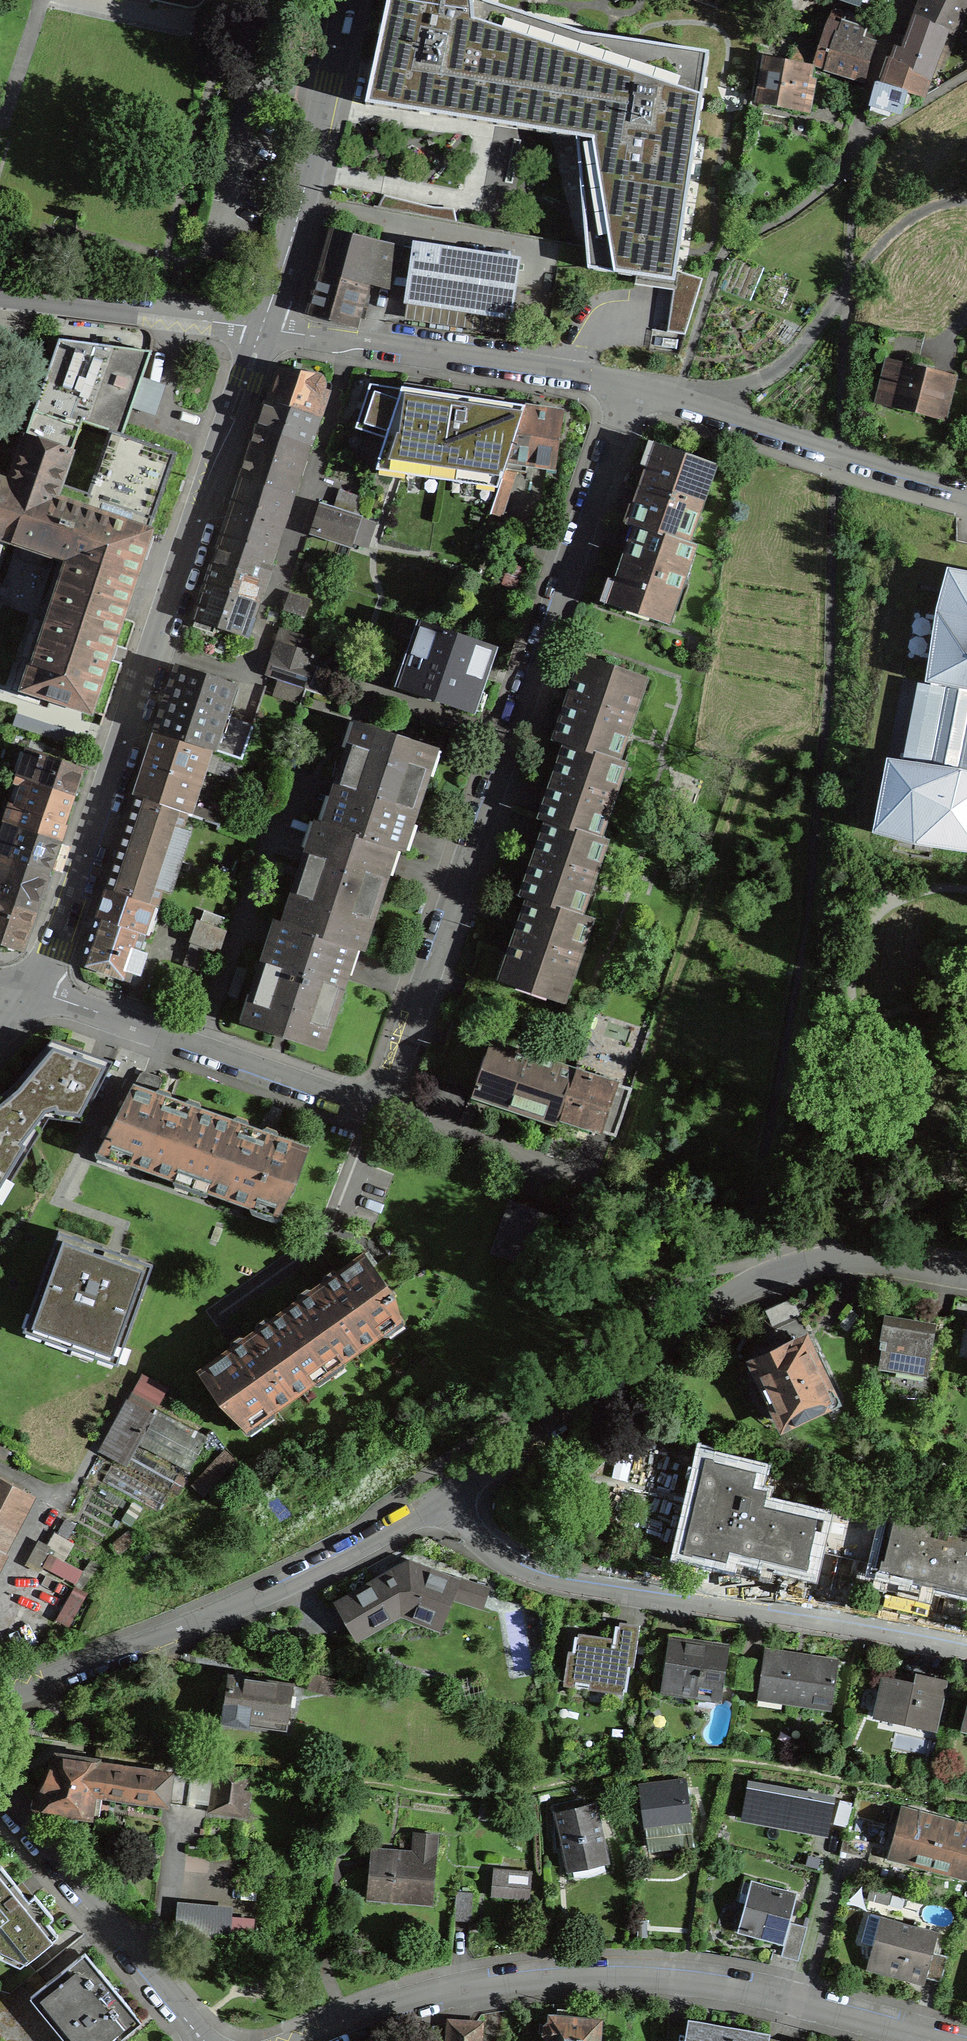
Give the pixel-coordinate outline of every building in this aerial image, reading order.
[(582,34),(485,2),(485,0),(388,0),(387,3),(375,61),(365,105),(484,123),(576,138),(586,246),(588,269),(636,276),(675,282),(676,270),(679,250),(709,52),(638,42),(608,37),(582,34)] [(916,17),(943,30),(953,35),(966,5),(966,0),(922,0),(916,17)] [(864,81),(873,48),(859,43),(868,19),(847,11),(845,15),(836,41),(827,69),(844,74),(864,81)] [(823,32),(813,65),(821,67),(827,69),(836,41),(845,15),(836,12),(831,14),(823,32)] [(943,30),(916,17),(907,42),(899,64),(925,78),(943,30)] [(809,89),(813,67),(767,58),(758,103),(806,112),(808,101),(810,89),(809,89)] [(899,64),(893,60),(887,75),(884,86),(906,93),(919,96),(925,78),(899,64)] [(901,109),(902,107),(904,107),(907,106),(909,103),(910,99),(909,96),(906,94),(906,93),(884,86),(876,84),(872,101),(867,116),(882,120),(901,109)] [(393,277),(401,246),(332,231),(317,286),(309,314),(350,326),(350,323),(356,325),(367,289),(361,287),(363,278),(391,285),(393,277)] [(401,246),(393,277),(401,279),(405,279),(410,280),(407,300),(510,315),(518,261),(415,246),(414,248),(401,246)] [(23,688),(23,689),(91,711),(98,688),(142,556),(176,453),(122,435),(138,389),(151,352),(149,351),(59,340),(56,349),(10,482),(0,478),(0,538),(9,541),(11,535),(22,539),(18,551),(52,563),(56,551),(67,555),(23,688)] [(942,418),(953,376),(920,368),(900,363),(889,405),(942,418)] [(297,372),(278,369),(268,399),(311,414),(319,416),(321,411),(315,409),(321,390),(322,391),(324,387),(324,385),(324,383),(323,381),(322,379),(321,378),(320,376),(318,376),(316,375),(297,372)] [(355,429),(369,433),(386,439),(402,389),(370,385),(363,405),(355,429)] [(502,479),(507,462),(525,406),(414,390),(402,388),(402,389),(386,439),(379,460),(502,479)] [(311,414),(268,399),(267,403),(258,428),(301,442),(311,414)] [(554,469),(563,412),(534,407),(525,406),(507,462),(554,469)] [(242,477),(285,492),(292,494),(294,488),(287,486),(301,442),(258,428),(250,453),(242,477)] [(360,462),(376,468),(379,460),(386,439),(369,433),(360,462)] [(641,527),(689,545),(716,467),(660,448),(651,475),(634,525),(641,527)] [(219,547),(261,561),(271,532),(276,534),(280,524),(275,522),(285,492),(242,477),(227,521),(219,547)] [(360,517),(324,505),(320,518),(315,532),(352,544),(352,542),(360,518),(360,517)] [(360,518),(352,542),(365,546),(373,523),(360,518)] [(615,604),(670,623),(696,548),(689,545),(641,527),(624,577),(615,604)] [(249,598),(254,583),(259,568),(270,571),(272,565),(269,564),(261,561),(219,547),(207,580),(206,583),(249,598)] [(947,567),(936,610),(925,682),(931,683),(916,762),(966,770),(966,571),(947,567)] [(249,598),(206,583),(204,591),(195,619),(196,619),(193,626),(210,632),(212,625),(248,637),(254,619),(251,618),(252,614),(245,612),(249,598)] [(260,601),(265,586),(254,583),(249,598),(260,601)] [(289,593),(284,609),(304,616),(310,600),(289,593)] [(493,647),(421,622),(400,686),(471,711),(485,671),(493,647)] [(314,653),(318,642),(281,630),(266,675),(280,680),(304,688),(324,694),(335,663),(315,656),(316,654),(314,653)] [(571,746),(619,760),(648,679),(588,658),(567,719),(559,742),(571,746)] [(158,730),(232,755),(241,758),(252,726),(228,718),(220,742),(215,740),(234,684),(179,666),(165,708),(158,730)] [(275,693),(300,702),(304,688),(280,680),(275,693)] [(431,746),(361,723),(341,786),(328,825),(391,846),(398,848),(431,746)] [(137,795),(179,810),(194,764),(226,774),(232,755),(158,730),(143,776),(137,795)] [(619,760),(571,746),(552,801),(545,819),(553,821),(601,838),(627,762),(619,760)] [(10,766),(8,772),(33,781),(73,796),(75,789),(82,768),(26,748),(19,769),(10,766)] [(887,758),(872,832),(914,844),(966,851),(966,770),(916,762),(887,758)] [(73,796),(33,781),(24,807),(16,804),(9,824),(13,826),(58,840),(71,802),(73,796)] [(106,888),(154,905),(156,906),(187,813),(179,810),(137,795),(119,849),(106,888)] [(536,869),(527,896),(534,899),(582,914),(608,840),(601,838),(553,821),(536,869)] [(391,846),(328,825),(321,823),(304,875),(288,924),(351,945),(358,947),(391,846)] [(48,871),(49,868),(58,840),(13,826),(4,850),(0,849),(0,855),(48,871)] [(34,910),(47,875),(48,871),(0,855),(0,861),(0,862),(0,863),(0,899),(34,910)] [(94,924),(81,962),(128,979),(140,945),(154,905),(106,888),(94,924)] [(0,899),(0,942),(21,950),(32,917),(34,910),(0,899)] [(582,914),(534,899),(519,943),(514,958),(515,959),(507,981),(565,1001),(594,918),(582,914)] [(225,931),(197,920),(191,938),(219,948),(225,931)] [(288,924),(281,922),(247,1024),(281,1035),(317,1047),(351,945),(288,924)] [(51,1039),(13,1084),(0,1095),(0,1189),(6,1184),(8,1185),(49,1117),(62,1119),(61,1116),(71,1098),(88,1107),(112,1061),(86,1052),(51,1039)] [(491,1069),(482,1066),(475,1089),(483,1091),(558,1117),(574,1069),(574,1068),(500,1042),(491,1069)] [(574,1069),(558,1117),(595,1129),(614,1135),(631,1087),(574,1069)] [(106,1155),(191,1184),(216,1114),(200,1108),(201,1105),(199,1102),(189,1098),(186,1100),(185,1103),(178,1100),(170,1097),(171,1095),(170,1091),(160,1088),(156,1089),(155,1092),(134,1084),(106,1155)] [(233,1117),(232,1120),(216,1114),(191,1184),(277,1215),(285,1193),(290,1195),(308,1146),(277,1136),(278,1133),(276,1129),(266,1126),(263,1127),(262,1130),(255,1128),(248,1125),(249,1122),(247,1119),(237,1115),(233,1117)] [(534,1265),(550,1217),(517,1205),(511,1203),(494,1251),(534,1265)] [(153,1264),(119,1252),(113,1250),(107,1248),(58,1231),(29,1312),(34,1313),(35,1312),(50,1317),(48,1323),(73,1332),(73,1334),(76,1335),(77,1334),(102,1343),(104,1337),(119,1342),(119,1344),(123,1345),(153,1264)] [(284,1310),(324,1366),(338,1356),(342,1361),(383,1332),(379,1327),(396,1315),(386,1301),(394,1295),(364,1253),(331,1277),(284,1310)] [(780,1333),(787,1347),(780,1350),(758,1360),(755,1369),(760,1379),(760,1383),(761,1388),(762,1392),(764,1396),(766,1400),(768,1404),(771,1407),(775,1410),(779,1420),(789,1423),(834,1402),(835,1400),(813,1354),(808,1356),(800,1340),(809,1336),(791,1298),(764,1310),(776,1335),(780,1333)] [(314,1381),(310,1376),(324,1366),(284,1310),(238,1343),(199,1370),(225,1407),(229,1404),(243,1424),(269,1405),(273,1410),(314,1381)] [(882,1348),(879,1366),(941,1377),(951,1318),(929,1314),(927,1330),(918,1328),(912,1327),(913,1321),(885,1316),(879,1348),(882,1348)] [(127,1401),(101,1450),(115,1458),(170,1489),(178,1475),(133,1450),(136,1445),(188,1472),(208,1435),(156,1408),(152,1415),(127,1401)] [(828,1497),(824,1513),(764,1499),(766,1491),(758,1489),(763,1467),(706,1452),(681,1556),(731,1567),(735,1550),(772,1558),(812,1568),(817,1547),(862,1558),(862,1555),(875,1558),(874,1565),(966,1587),(966,1528),(828,1497)] [(158,1512),(167,1496),(111,1465),(102,1481),(158,1512)] [(357,1637),(401,1612),(437,1626),(449,1600),(481,1609),(489,1587),(455,1580),(409,1562),(394,1571),(337,1603),(357,1637)] [(569,1680),(625,1689),(634,1629),(616,1626),(614,1642),(586,1638),(577,1637),(577,1636),(576,1636),(569,1680)] [(721,1697),(728,1648),(695,1643),(687,1642),(688,1637),(670,1634),(662,1688),(721,1697)] [(777,1651),(764,1649),(758,1689),(784,1693),(782,1700),(831,1707),(838,1660),(777,1651)] [(288,1721),(293,1683),(236,1674),(228,1673),(222,1721),(248,1725),(249,1716),(288,1721)] [(312,1673),(308,1687),(323,1691),(327,1677),(312,1673)] [(878,1712),(934,1725),(944,1680),(924,1676),(922,1684),(908,1682),(885,1677),(878,1712)] [(90,1815),(93,1792),(188,1806),(192,1776),(97,1763),(97,1760),(57,1754),(35,1800),(39,1808),(68,1812),(89,1815),(90,1815)] [(252,1769),(219,1764),(213,1809),(227,1811),(242,1813),(249,1770),(252,1770),(252,1769)] [(748,1780),(740,1820),(829,1837),(831,1818),(835,1796),(748,1780)] [(650,1785),(641,1786),(646,1826),(690,1821),(685,1781),(650,1785)] [(539,1794),(540,1801),(549,1799),(547,1793),(539,1794)] [(579,1806),(578,1800),(561,1804),(554,1805),(557,1841),(562,1841),(568,1870),(608,1861),(595,1802),(579,1806)] [(909,1854),(908,1860),(955,1873),(958,1864),(966,1866),(966,1823),(965,1826),(941,1820),(920,1814),(919,1818),(904,1814),(894,1850),(909,1854)] [(436,1835),(416,1834),(414,1853),(398,1852),(398,1857),(372,1855),(368,1896),(390,1898),(390,1893),(430,1897),(436,1835)] [(853,1851),(864,1855),(868,1842),(856,1839),(853,1851)] [(58,1935),(47,1922),(53,1918),(34,1894),(28,1899),(22,1892),(0,1865),(0,1957),(20,1966),(58,1935)] [(527,1897),(529,1873),(496,1870),(494,1894),(527,1897)] [(738,1901),(745,1903),(751,1883),(743,1881),(738,1901)] [(751,1883),(745,1903),(739,1929),(752,1932),(783,1941),(796,1895),(751,1883)] [(472,1894),(456,1892),(454,1919),(458,1919),(470,1920),(472,1894)] [(177,1938),(227,1942),(230,1913),(179,1908),(177,1938)] [(870,1913),(863,1942),(873,1945),(873,1946),(876,1947),(872,1963),(893,1968),(941,1981),(948,1955),(928,1950),(933,1930),(870,1913)] [(806,1928),(789,1924),(782,1952),(799,1956),(806,1928)] [(133,2027),(119,2009),(127,2003),(109,1982),(99,1969),(91,1976),(77,1958),(30,1997),(31,1997),(67,2040),(113,2040),(116,2038),(117,2039),(133,2027)] [(550,2040),(596,2040),(598,2020),(572,2017),(572,2015),(557,2014),(552,2013),(551,2021),(549,2021),(545,2024),(545,2032),(548,2035),(550,2035),(550,2040)] [(450,2021),(448,2040),(479,2040),(480,2023),(450,2021)] [(769,2036),(708,2026),(687,2022),(686,2027),(668,2024),(667,2040),(786,2040),(769,2036)]
